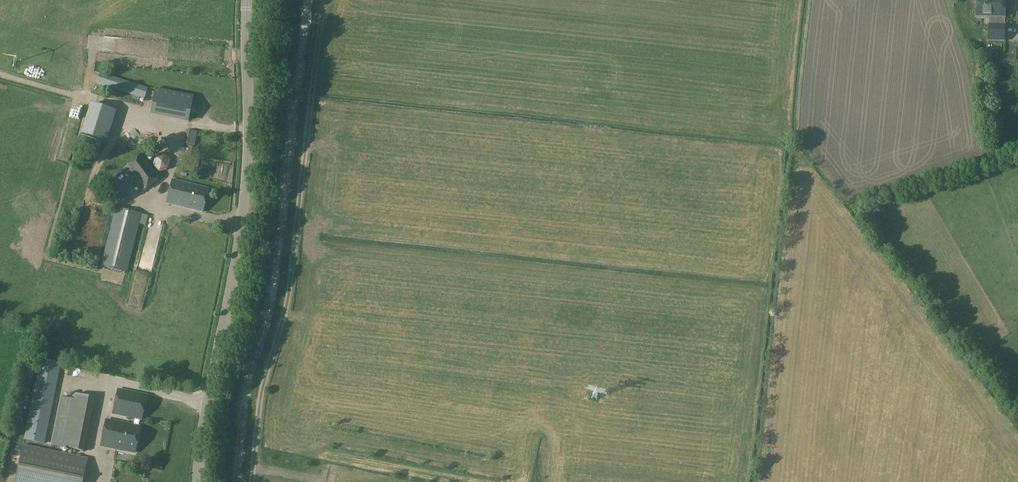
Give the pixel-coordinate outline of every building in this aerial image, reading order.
[(976,16),(996,17),(995,25),(989,25),(988,41),(1005,41),(1005,25),(1002,25),(1002,17),(1005,17),(1006,0),(976,0),(976,16)] [(99,73),(96,84),(132,95),(131,99),(139,101),(140,98),(144,99),(148,89),(99,73)] [(149,113),(188,121),(193,96),(155,88),(149,113)] [(81,133),(107,141),(116,110),(90,103),(81,133)] [(196,156),(197,145),(186,145),(186,156),(196,156)] [(123,154),(115,159),(142,193),(161,177),(142,154),(130,163),(123,154)] [(164,155),(156,157),(153,165),(159,172),(168,170),(171,162),(164,155)] [(198,171),(205,173),(207,166),(200,164),(198,171)] [(118,199),(127,191),(117,178),(108,186),(118,199)] [(203,212),(208,189),(172,180),(167,203),(203,212)] [(127,273),(142,214),(115,207),(100,267),(127,273)] [(77,240),(94,241),(95,225),(78,224),(77,240)] [(40,361),(36,380),(24,440),(44,444),(60,365),(40,361)] [(133,418),(133,419),(142,421),(147,395),(117,389),(112,414),(133,418)] [(74,400),(64,448),(83,452),(95,398),(75,394),(74,400)] [(74,400),(61,397),(51,445),(64,448),(74,400)] [(135,453),(139,427),(106,420),(101,446),(135,453)] [(23,445),(15,481),(82,481),(87,458),(23,445)]
